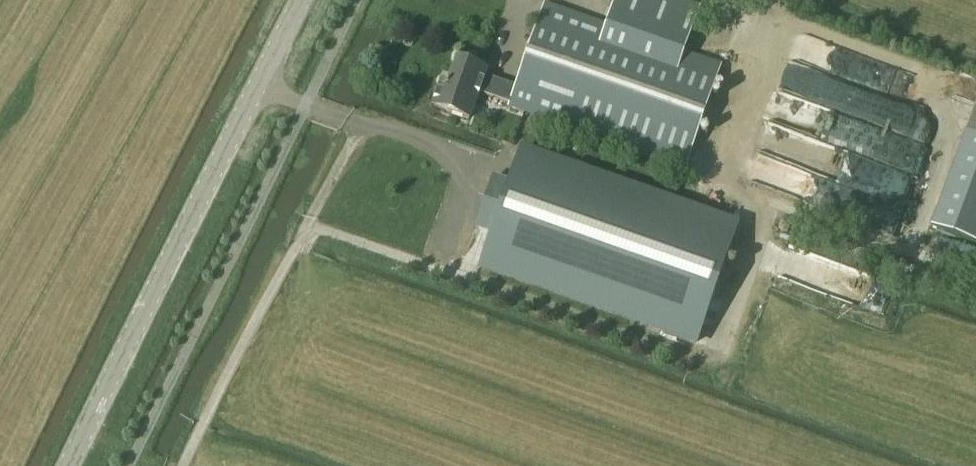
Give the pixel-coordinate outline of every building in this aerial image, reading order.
[(685,172),(722,64),(684,51),(700,7),(682,0),(615,0),(606,25),(544,3),(515,87),(509,104),(507,110),(685,172)] [(863,57),(856,75),(881,85),(889,67),(863,57)] [(509,104),(515,87),(485,77),(487,71),(457,61),(448,86),(440,83),(433,108),(470,120),(479,94),(509,104)] [(894,231),(933,112),(797,68),(789,93),(782,91),(761,155),(788,164),(779,193),(894,231)] [(965,134),(931,228),(975,245),(975,103),(965,134)] [(739,223),(521,147),(509,182),(493,177),(475,230),(490,235),(478,271),(696,347),(739,223)]
